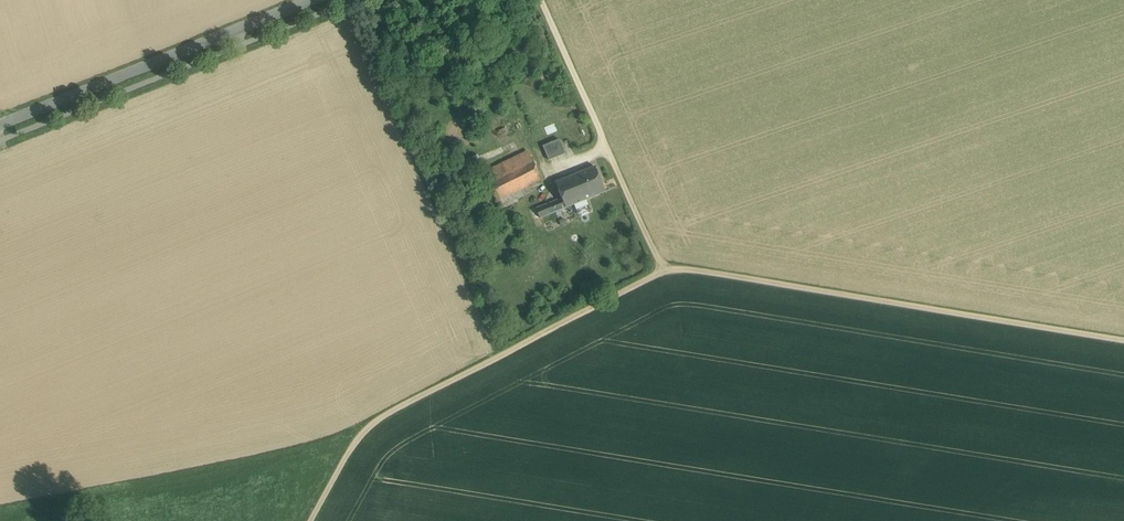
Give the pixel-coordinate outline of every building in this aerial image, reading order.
[(560,139),(565,152),(573,149),(568,136),(560,139)] [(548,159),(564,153),(559,138),(542,144),(548,159)] [(501,206),(544,183),(527,153),(485,175),(501,206)] [(598,168),(556,185),(568,212),(609,195),(598,168)]
